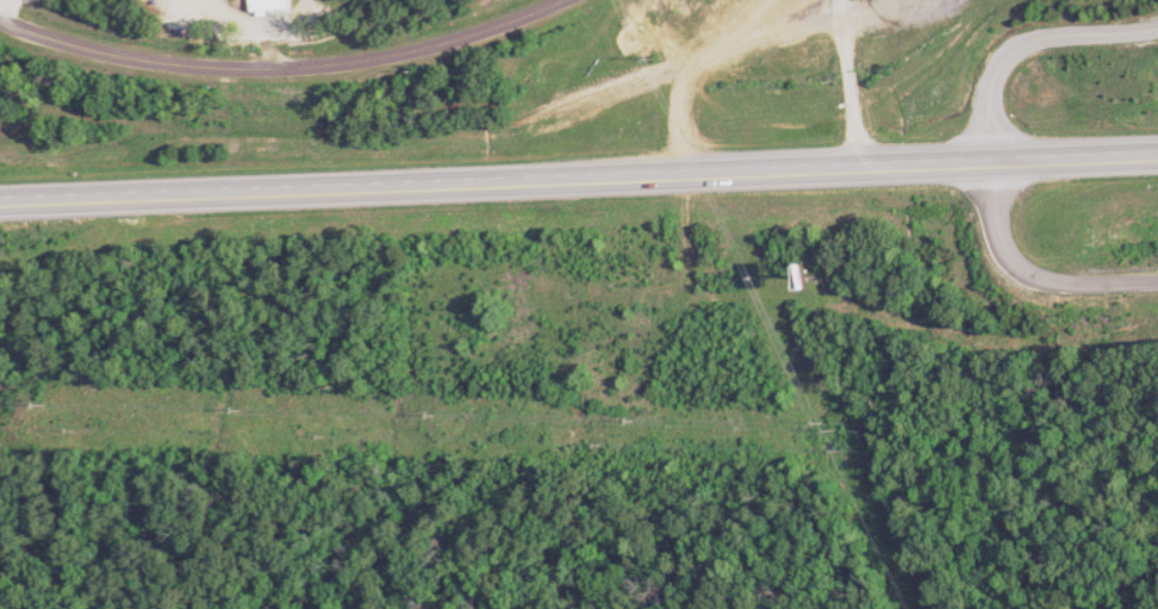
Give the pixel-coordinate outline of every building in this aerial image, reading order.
[(296,0),(257,0),(257,10),(296,9),(296,0)]
